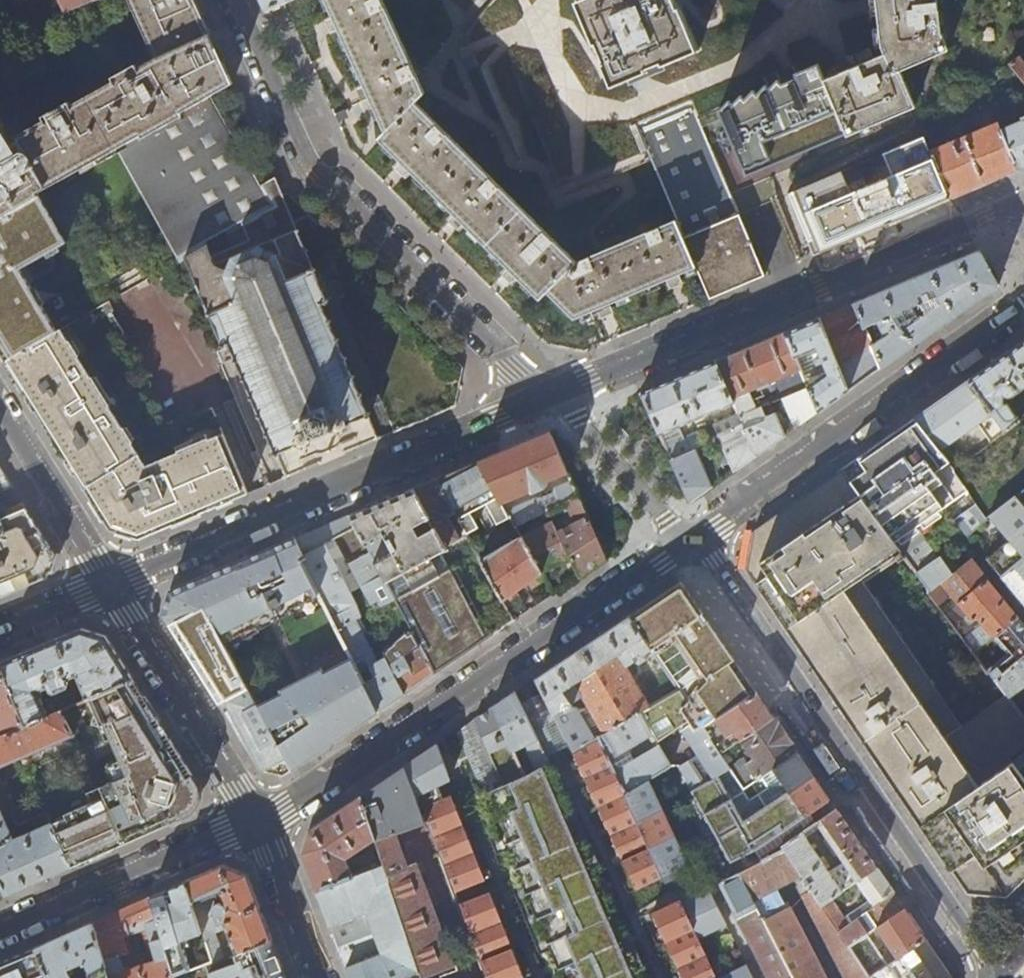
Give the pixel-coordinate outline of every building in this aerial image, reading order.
[(207,99),(233,84),(220,56),(194,0),(127,0),(154,60),(137,70),(134,66),(111,79),(113,83),(71,107),(69,103),(42,118),(44,122),(17,139),(19,141),(12,145),(0,127),(0,219),(37,196),(37,195),(116,152),(207,99)] [(64,13),(95,0),(58,0),(64,13)] [(265,13),(293,0),(260,0),(265,13)] [(332,13),(342,33),(363,81),(387,132),(380,139),(401,159),(413,171),(452,209),(471,228),(507,264),(519,276),(542,299),(549,292),(576,318),(593,311),(612,303),(666,280),(681,273),(696,266),(676,219),(578,262),(417,103),(425,94),(382,0),(326,0),(332,13)] [(614,86),(649,72),(648,69),(655,66),(663,62),(665,65),(699,50),(681,9),(678,10),(674,0),(581,0),(578,1),(596,44),(598,43),(607,63),(604,64),(614,86)] [(845,126),(849,135),(918,106),(903,71),(950,51),(942,33),(938,0),(878,0),(879,11),(884,46),(886,53),(856,65),(825,78),(845,126)] [(1023,65),(1018,58),(1011,63),(1023,80),(1023,65)] [(1023,101),(1023,80),(1011,63),(981,84),(997,122),(1018,170),(1023,167),(1023,115),(1021,108),(1011,112),(1023,101)] [(768,86),(761,94),(756,91),(748,100),(743,96),(737,104),(732,100),(722,111),(746,168),(845,126),(825,78),(819,64),(798,74),(800,78),(782,85),(773,89),(768,86)] [(207,99),(116,152),(179,261),(186,257),(275,206),(264,183),(263,182),(256,186),(207,99)] [(676,219),(696,266),(710,299),(739,287),(766,275),(701,120),(692,100),(636,124),(676,219)] [(931,150),(933,157),(950,198),(981,185),(1018,170),(997,122),(931,150)] [(910,215),(950,198),(933,157),(827,202),(843,243),(862,235),(910,215)] [(275,206),(186,257),(223,347),(229,345),(276,455),(295,447),(296,448),(298,447),(304,450),(311,448),(313,440),(314,440),(333,432),(334,431),(341,435),(346,433),(349,426),(351,425),(351,424),(369,416),(365,409),(322,305),(329,303),(279,186),(276,178),(264,183),(275,206)] [(37,196),(0,219),(0,355),(4,361),(56,332),(20,270),(64,244),(37,196)] [(946,323),(999,286),(989,268),(980,251),(911,279),(854,303),(882,368),(946,323)] [(138,339),(173,320),(161,298),(168,294),(157,274),(115,296),(138,339)] [(822,317),(819,318),(848,392),(866,379),(882,368),(854,303),(822,317)] [(848,392),(819,318),(810,322),(785,332),(801,370),(808,387),(819,412),(831,404),(848,392)] [(219,506),(246,495),(221,435),(145,466),(128,440),(59,330),(56,332),(4,361),(5,364),(6,363),(25,392),(32,403),(31,404),(69,465),(111,533),(136,541),(165,528),(219,506)] [(747,348),(716,361),(746,428),(768,418),(767,415),(763,406),(755,409),(749,392),(757,388),(759,390),(771,385),(770,383),(801,370),(785,332),(747,348)] [(1000,358),(969,380),(1005,431),(1019,420),(1007,405),(1003,404),(1006,397),(1007,397),(1010,397),(1012,397),(1023,388),(1023,341),(1000,358)] [(746,428),(716,361),(679,377),(642,393),(690,503),(723,480),(716,467),(706,475),(696,452),(695,450),(690,453),(683,441),(675,427),(726,406),(730,415),(715,422),(729,461),(734,472),(757,455),(746,428)] [(942,399),(915,418),(940,449),(973,426),(986,446),(1005,431),(969,380),(942,399)] [(795,429),(819,412),(808,387),(782,398),(795,429)] [(768,418),(746,428),(757,455),(772,445),(785,436),(784,433),(788,430),(780,409),(767,415),(768,418)] [(841,469),(905,557),(926,542),(917,528),(967,493),(954,471),(957,469),(945,455),(940,449),(915,418),(841,469)] [(705,448),(698,429),(690,432),(683,441),(690,453),(695,450),(696,452),(705,448)] [(518,445),(480,461),(504,503),(530,491),(534,494),(545,487),(552,480),(568,473),(550,431),(518,445)] [(966,440),(945,455),(957,469),(976,454),(966,440)] [(457,471),(437,479),(466,534),(478,528),(473,518),(490,509),(498,523),(511,517),(508,511),(504,503),(480,461),(457,471)] [(905,557),(841,469),(798,500),(753,531),(746,571),(788,631),(838,705),(875,759),(908,808),(960,884),(967,895),(1007,898),(1020,885),(1023,881),(1023,777),(1018,769),(1011,760),(1009,757),(1023,746),(1023,716),(1010,698),(1007,694),(961,725),(863,583),(896,561),(898,562),(905,557)] [(415,488),(445,546),(467,534),(466,534),(437,479),(421,486),(415,488)] [(562,504),(579,496),(572,480),(555,487),(553,494),(544,496),(534,497),(508,511),(511,517),(516,525),(548,510),(556,507),(562,504)] [(445,546),(415,488),(388,500),(351,515),(358,528),(370,550),(436,673),(453,662),(478,645),(488,638),(442,552),(447,549),(445,546)] [(579,496),(562,504),(572,524),(565,528),(562,523),(556,526),(571,557),(580,576),(590,570),(606,559),(579,496)] [(1009,540),(986,558),(1001,577),(1023,559),(1023,508),(1015,498),(988,517),(1009,540)] [(985,520),(976,506),(954,521),(967,535),(985,520)] [(556,507),(548,510),(552,518),(559,514),(556,507)] [(21,589),(47,578),(55,555),(33,521),(26,509),(0,519),(0,598),(21,589)] [(223,643),(319,593),(301,558),(307,555),(325,546),(358,528),(351,515),(316,530),(298,537),(260,553),(170,591),(167,603),(163,615),(170,627),(205,608),(223,643)] [(522,537),(523,538),(541,572),(571,557),(556,526),(554,521),(522,537)] [(523,538),(480,560),(506,607),(520,597),(516,590),(528,582),(541,572),(523,538)] [(928,594),(949,577),(926,542),(905,557),(928,594)] [(356,605),(325,546),(307,555),(301,558),(319,593),(351,657),(379,711),(404,694),(436,673),(370,550),(347,564),(372,610),(375,608),(389,635),(396,632),(402,632),(404,631),(407,635),(382,650),(391,667),(384,672),(356,619),(360,617),(356,605)] [(937,607),(951,596),(957,603),(987,580),(989,578),(972,559),(949,577),(928,594),(937,607)] [(1001,577),(1023,604),(1023,559),(1001,577)] [(541,572),(528,582),(532,588),(528,591),(536,606),(554,594),(541,572)] [(987,580),(957,603),(943,615),(951,624),(966,614),(972,621),(977,618),(982,625),(963,639),(978,657),(997,642),(1021,621),(987,580)] [(681,581),(629,616),(651,649),(671,634),(677,635),(705,675),(706,677),(706,678),(705,679),(689,696),(687,698),(685,699),(683,698),(677,689),(656,702),(648,706),(640,711),(652,733),(657,741),(665,736),(688,721),(692,726),(695,731),(703,725),(705,727),(757,693),(681,581)] [(223,643),(205,608),(170,627),(200,675),(218,704),(247,687),(223,643)] [(656,702),(677,689),(651,649),(629,616),(582,647),(536,678),(543,691),(571,743),(574,749),(599,735),(640,711),(648,706),(626,667),(636,661),(641,662),(638,664),(651,684),(647,686),(656,702)] [(997,642),(1008,655),(989,671),(996,679),(1023,657),(1023,624),(1021,621),(997,642)] [(0,663),(0,664),(27,725),(62,711),(76,704),(70,693),(44,703),(40,691),(50,688),(52,693),(55,693),(66,689),(68,684),(67,681),(77,676),(88,700),(133,680),(115,651),(106,637),(95,633),(82,629),(46,644),(0,663)] [(379,711),(351,657),(323,671),(322,668),(281,689),(283,693),(257,706),(291,770),(310,758),(359,724),(379,711)] [(996,679),(1007,694),(1010,698),(1023,686),(1023,657),(996,679)] [(6,734),(27,725),(0,664),(0,719),(6,734)] [(149,706),(133,680),(88,700),(94,714),(91,725),(99,728),(105,742),(112,740),(127,774),(87,791),(91,801),(65,812),(66,816),(51,822),(71,867),(106,852),(168,825),(194,813),(202,789),(184,762),(166,732),(149,706)] [(257,706),(247,687),(218,704),(231,725),(259,771),(283,775),(291,770),(257,706)] [(530,698),(520,703),(545,755),(551,752),(557,749),(561,747),(571,743),(543,691),(530,698)] [(520,703),(515,692),(503,700),(494,706),(513,750),(525,744),(537,768),(545,765),(549,763),(545,755),(520,703)] [(765,704),(757,693),(705,727),(704,727),(720,752),(740,739),(774,717),(765,704)] [(494,706),(484,713),(476,718),(459,733),(562,977),(637,977),(634,971),(616,931),(596,884),(557,792),(545,765),(537,768),(524,774),(513,750),(494,706)] [(27,725),(6,734),(0,737),(0,777),(16,814),(12,816),(18,827),(23,826),(27,836),(14,842),(0,809),(0,880),(0,881),(7,895),(34,883),(71,867),(51,822),(28,770),(74,750),(75,736),(62,711),(27,725)] [(620,752),(652,733),(640,711),(599,735),(627,791),(649,778),(664,770),(666,768),(669,766),(671,764),(659,745),(626,764),(620,752)] [(774,717),(740,739),(742,742),(743,741),(753,756),(746,761),(747,764),(734,773),(742,786),(796,751),(785,733),(774,717)] [(695,731),(692,726),(683,732),(697,752),(687,759),(688,760),(681,764),(679,764),(679,765),(680,770),(690,788),(730,767),(720,752),(704,727),(705,727),(703,725),(695,731)] [(599,735),(574,749),(596,799),(610,830),(620,854),(631,878),(635,887),(661,876),(668,891),(695,880),(649,778),(627,791),(599,735)] [(667,740),(665,736),(657,741),(659,745),(667,740)] [(420,755),(406,765),(415,787),(448,775),(438,743),(420,755)] [(1023,765),(1023,750),(1011,760),(1018,769),(1023,765)] [(730,767),(690,788),(702,809),(727,855),(731,861),(761,851),(831,800),(817,781),(796,751),(742,786),(734,773),(730,767)] [(422,805),(415,787),(406,765),(393,774),(361,795),(376,839),(428,820),(422,805)] [(428,820),(454,890),(485,877),(453,793),(422,805),(428,820)] [(351,857),(376,839),(361,795),(350,803),(310,829),(302,853),(309,869),(317,890),(353,877),(349,867),(354,865),(351,857)] [(837,810),(817,824),(845,866),(839,871),(846,882),(839,887),(803,834),(783,848),(784,850),(802,876),(803,879),(822,907),(833,900),(855,884),(877,869),(856,839),(837,810)] [(376,839),(382,858),(384,865),(420,971),(422,977),(486,977),(458,903),(454,890),(428,820),(376,839)] [(737,872),(794,977),(825,977),(790,908),(785,911),(774,890),(802,876),(784,850),(737,872)] [(375,868),(384,865),(382,858),(373,862),(375,868)] [(384,865),(375,868),(353,877),(317,890),(337,943),(350,977),(403,977),(420,971),(384,865)] [(206,874),(187,882),(214,963),(222,960),(214,934),(226,930),(236,954),(272,940),(265,922),(253,891),(247,875),(224,866),(206,874)] [(885,881),(877,869),(855,884),(867,901),(872,909),(894,894),(885,881)] [(719,881),(727,898),(742,926),(768,977),(794,977),(737,872),(727,877),(719,881)] [(822,907),(803,879),(799,881),(801,886),(800,887),(846,977),(870,977),(850,948),(839,932),(822,907)] [(149,898),(175,977),(176,977),(205,966),(214,963),(187,882),(167,891),(149,898)] [(698,939),(727,925),(708,887),(704,889),(651,911),(658,926),(671,953),(678,970),(682,977),(716,977),(698,939)] [(486,977),(517,977),(523,975),(490,890),(458,903),(486,977)] [(894,894),(872,909),(850,924),(839,932),(850,948),(873,932),(877,929),(905,910),(900,902),(894,894)] [(125,909),(100,920),(92,923),(106,965),(105,966),(109,977),(175,977),(149,898),(125,909)] [(844,917),(833,900),(822,907),(839,932),(850,924),(844,917)] [(850,924),(872,909),(867,901),(844,917),(850,924)] [(905,910),(877,929),(898,961),(926,941),(916,927),(905,910)] [(35,948),(47,977),(72,977),(68,969),(85,962),(89,972),(105,966),(106,965),(92,923),(77,930),(46,944),(35,948)] [(850,948),(870,977),(873,977),(888,967),(871,941),(876,937),(873,932),(850,948)] [(272,940),(236,954),(222,960),(214,963),(205,966),(207,972),(216,968),(220,977),(226,977),(252,968),(254,973),(259,971),(261,977),(286,977),(280,961),(272,940)] [(939,960),(926,941),(898,961),(888,967),(873,977),(907,977),(913,974),(916,977),(951,977),(939,960)] [(39,976),(40,977),(47,977),(35,948),(15,957),(0,964),(0,977),(34,977),(39,976)] [(89,972),(88,973),(90,977),(109,977),(105,966),(89,972)] [(747,966),(723,977),(753,977),(747,966)] [(216,968),(207,972),(209,977),(220,977),(216,968)] [(259,971),(254,973),(252,968),(226,977),(261,977),(259,971)]
